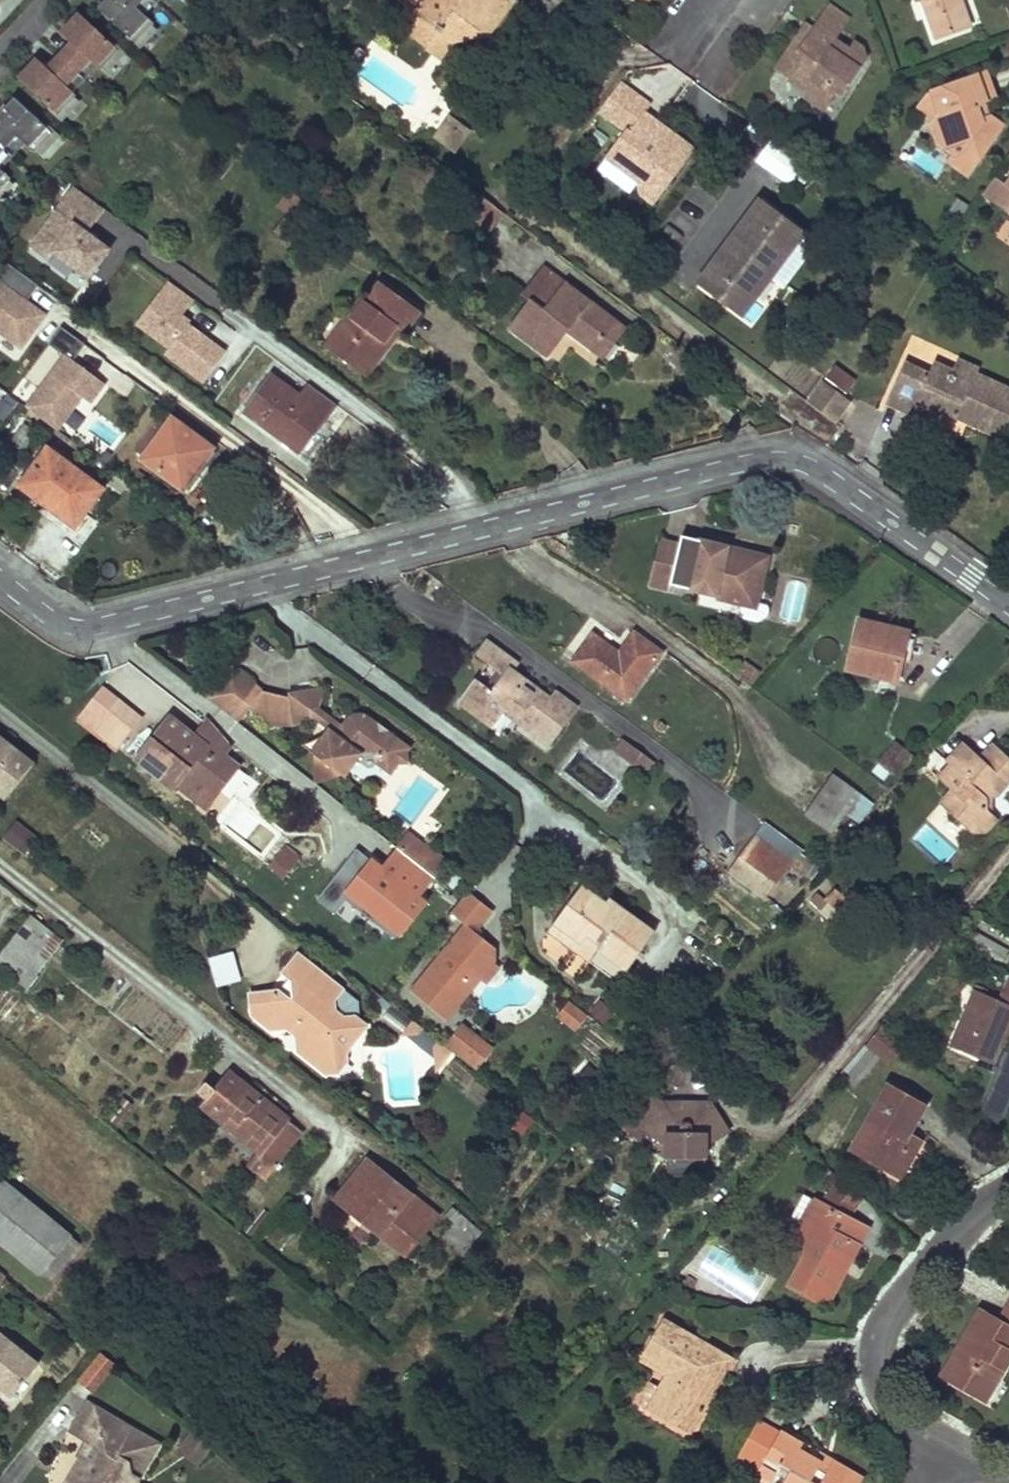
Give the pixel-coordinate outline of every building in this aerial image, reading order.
[(161,0),(100,0),(92,8),(126,38),(161,0)] [(421,18),(410,32),(428,45),(467,39),(475,29),(486,36),(512,1),(511,0),(398,0),(421,18)] [(936,38),(970,26),(961,0),(922,0),(936,38)] [(837,36),(849,19),(827,4),(813,26),(817,29),(820,24),(837,36)] [(53,115),(114,50),(73,12),(55,31),(65,40),(42,65),(32,56),(12,76),(53,115)] [(794,53),(813,26),(808,23),(790,50),(794,53)] [(817,29),(813,26),(794,53),(802,59),(788,79),(805,90),(805,97),(825,111),(837,92),(842,96),(866,61),(862,49),(853,42),(847,50),(834,41),(837,36),(820,24),(817,29)] [(486,36),(475,29),(467,39),(486,36)] [(794,53),(790,50),(776,71),(788,79),(802,59),(794,53)] [(987,72),(977,75),(986,100),(996,97),(987,72)] [(937,144),(953,155),(948,162),(967,176),(1002,125),(989,116),(981,119),(977,108),(981,102),(984,101),(986,100),(977,75),(941,88),(946,103),(932,122),(930,125),(937,144)] [(650,209),(691,154),(655,127),(652,131),(638,121),(641,117),(650,106),(619,83),(595,116),(621,136),(601,162),(635,187),(637,199),(650,209)] [(931,91),(915,110),(932,122),(946,103),(941,88),(931,91)] [(43,127),(10,97),(0,108),(0,174),(43,127)] [(984,101),(981,102),(977,108),(981,119),(989,116),(984,101)] [(655,127),(641,117),(638,121),(652,131),(655,127)] [(454,132),(459,126),(449,118),(442,129),(449,134),(454,132)] [(449,134),(442,129),(436,137),(454,150),(467,132),(459,126),(454,132),(449,134)] [(768,143),(756,166),(783,180),(795,157),(768,143)] [(1003,184),(993,178),(983,193),(1008,212),(1008,189),(1003,184)] [(85,231),(102,210),(70,186),(25,245),(45,261),(50,254),(83,280),(107,248),(85,231)] [(483,198),(466,186),(454,202),(470,213),(466,218),(467,219),(483,198)] [(307,203),(289,190),(277,208),(294,221),(307,203)] [(502,212),(483,198),(467,219),(487,233),(502,212)] [(803,234),(759,201),(748,216),(755,221),(746,232),(740,227),(732,238),(739,242),(731,253),(725,248),(717,258),(723,263),(715,274),(709,269),(698,284),(741,317),(769,280),(766,278),(773,268),(776,270),(803,234)] [(466,218),(470,213),(454,202),(451,206),(466,218)] [(748,216),(740,227),(746,232),(755,221),(748,216)] [(739,242),(732,238),(725,248),(731,253),(739,242)] [(723,263),(717,258),(709,269),(715,274),(723,263)] [(48,318),(29,304),(40,289),(9,267),(0,279),(0,336),(23,353),(48,318)] [(615,321),(544,267),(523,295),(531,300),(510,328),(547,356),(566,330),(593,350),(615,321)] [(766,278),(769,280),(776,270),(773,268),(766,278)] [(188,321),(181,315),(192,300),(166,281),(133,325),(165,350),(161,356),(199,384),(223,353),(185,324),(188,321)] [(419,311),(381,282),(366,301),(365,300),(352,318),(348,315),(325,347),(361,373),(384,342),(383,341),(395,325),(403,330),(404,331),(419,311)] [(624,328),(615,321),(593,350),(602,357),(624,328)] [(383,341),(384,342),(361,373),(367,378),(403,330),(395,325),(383,341)] [(60,433),(83,402),(93,409),(108,389),(75,365),(88,347),(62,328),(49,346),(64,357),(26,409),(60,433)] [(933,363),(928,375),(903,363),(886,403),(911,414),(918,399),(938,408),(957,417),(959,412),(969,417),(966,421),(1006,439),(1008,432),(1008,390),(976,375),(978,370),(957,360),(951,372),(933,363)] [(835,366),(825,381),(848,395),(857,380),(835,366)] [(337,406),(309,385),(300,397),(271,375),(244,412),(274,435),(278,430),(283,433),(279,439),(296,451),(320,418),(325,422),(327,421),(337,406)] [(807,403),(833,422),(849,401),(822,382),(807,403)] [(931,423),(938,408),(918,399),(911,414),(931,423)] [(959,412),(957,417),(966,421),(969,417),(959,412)] [(167,424),(158,417),(136,446),(146,453),(167,424)] [(141,459),(183,490),(213,449),(172,418),(167,424),(146,453),(141,459)] [(325,422),(320,418),(296,451),(301,455),(325,422)] [(34,435),(22,426),(3,450),(15,459),(34,435)] [(279,439),(283,433),(278,430),(274,435),(279,439)] [(102,489),(47,449),(20,486),(75,526),(102,489)] [(0,453),(0,460),(9,467),(15,459),(3,450),(0,453)] [(681,536),(679,544),(680,544),(674,566),(657,561),(651,585),(670,590),(671,585),(718,596),(743,602),(741,612),(743,616),(759,620),(763,618),(765,610),(762,606),(757,605),(767,563),(737,556),(738,550),(681,536)] [(679,544),(662,540),(657,561),(674,566),(680,544),(679,544)] [(768,557),(738,550),(737,556),(767,563),(768,557)] [(902,631),(860,621),(848,669),(871,675),(870,679),(879,681),(880,677),(896,680),(901,662),(895,660),(902,631)] [(908,632),(902,631),(895,660),(901,662),(908,632)] [(612,648),(592,634),(572,661),(626,701),(661,652),(634,632),(618,653),(616,656),(610,651),(612,648)] [(475,678),(458,701),(492,727),(503,712),(507,707),(521,717),(517,723),(549,746),(567,721),(561,717),(571,703),(555,691),(549,698),(536,688),(533,694),(522,686),(526,681),(513,671),(518,664),(486,640),(475,654),(499,671),(503,674),(492,690),(488,687),(475,678)] [(264,694),(232,670),(209,699),(241,724),(252,709),(260,698),(264,694)] [(499,671),(488,687),(492,690),(503,674),(499,671)] [(522,686),(533,694),(536,688),(526,681),(522,686)] [(293,696),(289,697),(293,721),(293,727),(298,726),(302,724),(307,722),(311,719),(311,717),(310,709),(319,707),(321,702),(322,697),(322,692),(322,688),(292,692),(293,696)] [(103,696),(113,704),(114,704),(117,700),(106,691),(103,696)] [(289,697),(289,695),(260,698),(252,709),(271,724),(293,721),(289,697)] [(84,719),(94,728),(113,704),(103,696),(84,719)] [(94,728),(118,747),(140,719),(117,700),(114,704),(113,704),(94,728)] [(561,717),(567,721),(577,708),(571,703),(561,717)] [(507,707),(503,712),(517,723),(521,717),(507,707)] [(335,733),(329,728),(311,751),(344,776),(362,753),(372,752),(396,769),(399,764),(409,762),(408,753),(411,747),(378,724),(370,718),(367,715),(362,713),(358,713),(354,713),(349,716),(345,719),(341,725),(342,730),(338,735),(335,733)] [(172,717),(142,755),(179,783),(185,775),(216,799),(241,765),(226,754),(232,746),(211,721),(199,738),(194,734),(172,717)] [(208,717),(194,734),(199,738),(211,721),(208,717)] [(6,799),(34,764),(0,737),(0,795),(6,799)] [(893,738),(869,769),(887,783),(911,752),(893,738)] [(640,752),(622,739),(615,749),(633,763),(640,752)] [(952,767),(963,776),(980,758),(962,742),(946,761),(952,767)] [(949,812),(972,832),(986,832),(998,819),(987,809),(986,797),(996,796),(1008,782),(1008,758),(992,743),(980,758),(963,776),(952,767),(941,781),(951,790),(961,799),(949,812)] [(396,769),(372,752),(376,765),(391,775),(396,769)] [(640,752),(633,763),(646,772),(654,762),(640,752)] [(142,755),(138,761),(174,790),(176,787),(206,810),(216,799),(185,775),(179,783),(142,755)] [(859,792),(832,773),(803,814),(830,833),(859,792)] [(951,790),(939,803),(949,812),(961,799),(951,790)] [(24,853),(38,833),(11,815),(0,832),(0,836),(24,853)] [(408,832),(397,846),(414,860),(425,846),(408,832)] [(753,887),(767,897),(790,865),(753,838),(738,857),(763,875),(753,887)] [(425,846),(414,860),(434,876),(446,860),(426,844),(425,846)] [(281,853),(294,864),(299,858),(285,847),(281,853)] [(281,853),(270,866),(284,877),(294,864),(281,853)] [(738,857),(729,869),(753,887),(763,875),(738,857)] [(606,903),(582,885),(555,922),(581,941),(575,950),(589,961),(598,949),(627,970),(655,932),(609,899),(606,903)] [(406,987),(449,1021),(496,961),(490,956),(499,946),(477,928),(494,907),(467,886),(448,910),(460,919),(406,987)] [(0,954),(0,967),(16,980),(53,933),(31,915),(0,954)] [(548,931),(575,950),(581,941),(555,922),(548,931)] [(57,936),(53,933),(16,980),(20,984),(57,936)] [(57,936),(20,984),(26,988),(63,941),(57,936)] [(213,983),(239,979),(234,949),(208,954),(213,983)] [(598,949),(589,961),(618,982),(627,970),(598,949)] [(341,989),(298,955),(284,972),(289,977),(295,982),(296,993),(292,999),(287,998),(278,991),(251,995),(253,1015),(271,1029),(288,1027),(297,1033),(298,1051),(326,1073),(337,1072),(345,1061),(345,1052),(366,1026),(355,1017),(342,1019),(334,1012),(333,1000),(341,989)] [(1000,1001),(975,990),(951,1046),(996,1065),(1003,1047),(1008,1034),(1008,979),(1000,1001)] [(554,1013),(575,1029),(588,1012),(566,996),(554,1013)] [(598,998),(590,1012),(607,1022),(615,1009),(598,998)] [(409,1035),(418,1034),(423,1028),(413,1020),(400,1036),(409,1035)] [(418,1034),(409,1035),(435,1056),(434,1047),(438,1041),(423,1028),(418,1034)] [(435,1056),(435,1062),(446,1061),(452,1052),(438,1041),(434,1047),(435,1056)] [(250,1165),(264,1176),(301,1130),(229,1073),(203,1106),(260,1152),(250,1165)] [(926,1104),(888,1083),(850,1151),(899,1179),(914,1152),(903,1145),(910,1132),(926,1104)] [(647,1093),(629,1122),(644,1132),(667,1146),(667,1158),(706,1159),(706,1147),(728,1134),(710,1103),(686,1103),(680,1113),(664,1103),(647,1093)] [(664,1103),(680,1113),(686,1103),(664,1103)] [(640,1140),(644,1132),(629,1122),(624,1130),(640,1140)] [(903,1145),(914,1152),(922,1139),(910,1132),(903,1145)] [(706,1159),(667,1158),(667,1176),(706,1176),(706,1159)] [(367,1160),(340,1194),(356,1207),(360,1203),(370,1212),(363,1221),(403,1253),(435,1214),(367,1160)] [(841,1179),(821,1204),(846,1217),(862,1197),(841,1179)] [(0,1188),(0,1242),(43,1277),(51,1268),(45,1264),(69,1235),(4,1183),(0,1188)] [(356,1207),(340,1194),(335,1199),(363,1221),(370,1212),(360,1203),(356,1207)] [(790,1242),(799,1247),(821,1204),(803,1194),(791,1216),(801,1221),(790,1242)] [(807,1251),(789,1285),(827,1305),(843,1274),(835,1270),(850,1241),(858,1246),(868,1228),(846,1217),(821,1204),(799,1247),(807,1251)] [(69,1235),(45,1264),(51,1268),(43,1277),(49,1281),(79,1244),(69,1235)] [(835,1270),(843,1274),(858,1246),(850,1241),(835,1270)] [(999,1321),(980,1310),(960,1344),(964,1346),(946,1378),(979,1397),(990,1379),(996,1383),(1008,1360),(1008,1304),(999,1321)] [(12,1397),(38,1365),(0,1335),(0,1387),(12,1397)] [(960,1344),(941,1375),(946,1378),(964,1346),(960,1344)] [(76,1379),(94,1392),(115,1361),(97,1349),(76,1379)] [(706,1379),(718,1385),(733,1358),(721,1352),(706,1379)] [(990,1379),(979,1397),(985,1401),(996,1383),(990,1379)] [(638,1403),(652,1411),(664,1390),(650,1382),(638,1403)] [(71,1431),(90,1442),(103,1448),(94,1463),(82,1456),(66,1482),(136,1482),(159,1444),(87,1402),(71,1431)] [(761,1466),(779,1434),(758,1422),(736,1460),(757,1472),(761,1466)] [(194,1463),(211,1444),(192,1426),(174,1445),(194,1463)] [(761,1466),(775,1474),(782,1462),(792,1468),(783,1482),(860,1482),(863,1478),(833,1461),(828,1470),(820,1465),(822,1462),(799,1450),(803,1444),(780,1431),(779,1434),(761,1466)] [(90,1442),(82,1456),(94,1463),(103,1448),(90,1442)] [(833,1461),(803,1444),(799,1450),(822,1462),(820,1465),(828,1470),(833,1461)]
